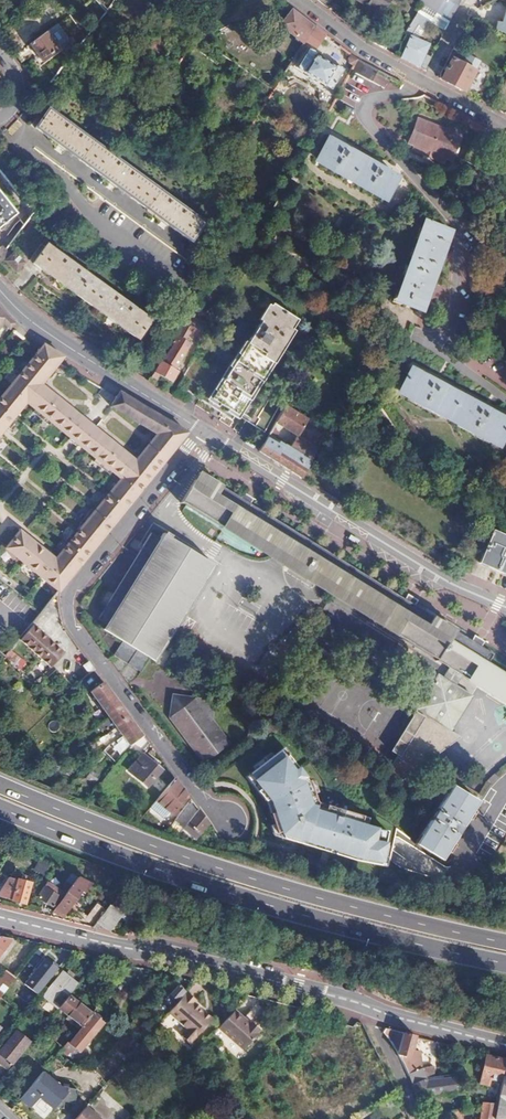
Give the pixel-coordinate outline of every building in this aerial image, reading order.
[(372,11),(378,0),(355,0),(372,11)] [(422,3),(449,20),(459,0),(417,0),(422,3)] [(422,3),(416,13),(428,21),(443,30),(449,20),(422,3)] [(291,8),(279,23),(303,42),(313,26),(291,8)] [(500,22),(496,22),(494,29),(495,30),(505,36),(505,9),(500,22)] [(428,21),(416,13),(404,33),(409,36),(417,24),(424,29),(428,21)] [(474,19),(469,17),(464,26),(469,29),(474,19)] [(324,34),(313,26),(303,42),(310,46),(313,42),(317,44),(324,34)] [(28,43),(29,43),(14,53),(20,62),(35,52),(41,60),(57,48),(44,31),(28,43)] [(428,44),(409,36),(399,57),(417,67),(423,54),(428,44)] [(316,52),(308,47),(295,67),(331,88),(343,68),(334,63),(333,66),(315,54),(316,52)] [(447,57),(450,59),(439,79),(463,91),(475,68),(469,65),(467,68),(460,64),(464,55),(452,48),(447,57)] [(349,53),(346,58),(347,62),(353,66),(357,59),(349,53)] [(430,57),(423,54),(417,67),(423,70),(430,57)] [(357,59),(353,66),(350,70),(370,81),(376,69),(363,62),(357,59)] [(141,65),(137,70),(149,79),(153,73),(141,65)] [(141,88),(136,84),(128,95),(133,99),(141,88)] [(40,111),(30,124),(190,240),(203,221),(48,108),(45,113),(40,111)] [(408,143),(413,145),(411,151),(442,163),(445,158),(449,160),(459,135),(418,118),(408,143)] [(328,138),(316,159),(384,197),(396,176),(328,138)] [(33,214),(42,203),(0,155),(0,175),(33,214)] [(14,212),(0,197),(0,225),(14,212)] [(449,232),(423,222),(394,300),(420,310),(449,232)] [(46,244),(31,263),(136,339),(149,319),(46,244)] [(0,247),(0,256),(14,271),(24,262),(14,252),(10,255),(5,249),(2,245),(0,247)] [(7,278),(14,271),(0,256),(0,271),(7,278)] [(271,304),(243,349),(211,399),(236,416),(296,320),(271,304)] [(3,322),(9,327),(13,322),(7,318),(7,317),(0,308),(0,326),(3,322)] [(174,334),(186,341),(194,328),(182,321),(176,331),(174,334)] [(186,341),(174,334),(159,360),(174,370),(190,343),(186,341)] [(7,387),(0,395),(0,434),(6,427),(13,418),(26,402),(34,409),(50,422),(60,429),(69,437),(84,419),(41,384),(58,362),(62,356),(41,344),(38,349),(28,361),(7,387)] [(174,370),(159,360),(150,375),(156,379),(158,375),(170,382),(177,371),(174,370)] [(435,409),(464,425),(463,428),(482,438),(484,435),(499,443),(505,430),(505,419),(412,368),(400,389),(415,398),(414,402),(433,412),(435,409)] [(86,451),(95,458),(111,471),(120,478),(106,495),(99,503),(93,511),(79,528),(74,534),(67,543),(59,554),(54,559),(19,530),(5,548),(23,563),(39,576),(58,592),(181,438),(186,432),(165,419),(119,391),(108,405),(156,434),(134,460),(91,425),(76,443),(86,451)] [(306,421),(284,407),(275,424),(280,427),(296,438),(306,421)] [(34,409),(31,413),(40,419),(47,426),(50,422),(34,409)] [(16,421),(13,418),(6,427),(9,429),(16,421)] [(319,422),(315,427),(325,433),(327,427),(319,422)] [(280,427),(275,424),(270,433),(275,437),(280,427)] [(266,439),(261,447),(259,451),(301,478),(302,478),(317,448),(296,438),(292,444),(285,440),(283,443),(278,441),(276,445),(266,439)] [(95,458),(92,462),(100,468),(108,475),(111,471),(95,458)] [(179,503),(448,668),(442,678),(438,676),(416,710),(446,729),(450,732),(472,697),(454,685),(460,676),(505,704),(505,673),(489,663),(494,654),(199,471),(198,473),(179,503)] [(106,495),(102,492),(96,500),(99,503),(106,495)] [(93,511),(90,509),(76,525),(79,528),(93,511)] [(478,562),(505,574),(505,536),(492,530),(478,562)] [(74,534),(70,532),(64,540),(67,543),(74,534)] [(158,538),(149,533),(97,618),(105,624),(102,629),(121,641),(113,654),(126,663),(135,649),(154,662),(214,565),(162,533),(158,538)] [(51,665),(63,650),(31,624),(19,639),(51,665)] [(87,661),(81,665),(87,672),(93,668),(87,661)] [(416,710),(438,676),(422,667),(401,701),(416,710)] [(102,681),(89,690),(97,702),(110,692),(102,681)] [(110,692),(97,702),(105,712),(118,702),(110,692)] [(184,702),(164,695),(168,715),(184,702)] [(118,702),(105,712),(107,716),(113,724),(126,714),(118,702)] [(184,702),(168,715),(203,762),(216,751),(200,731),(207,711),(184,702)] [(446,729),(416,710),(391,750),(400,756),(399,758),(411,765),(425,744),(433,749),(446,729)] [(126,714),(113,724),(115,726),(118,730),(109,737),(112,741),(134,723),(126,714)] [(142,735),(134,723),(112,741),(118,749),(127,742),(129,744),(142,735)] [(411,765),(399,758),(388,775),(400,782),(461,739),(450,732),(446,729),(433,749),(425,744),(411,765)] [(147,742),(142,735),(128,753),(135,758),(147,742)] [(302,779),(277,750),(248,772),(268,798),(281,838),(353,859),(386,864),(391,830),(312,806),(302,779)] [(160,769),(140,754),(126,771),(145,786),(160,769)] [(186,795),(173,777),(153,800),(171,814),(186,795)] [(480,796),(455,781),(420,839),(445,855),(480,796)] [(189,799),(178,813),(187,820),(181,828),(195,839),(207,823),(189,799)] [(154,807),(150,804),(138,817),(135,822),(141,823),(150,813),(154,807)] [(154,807),(150,813),(163,823),(168,818),(154,807)] [(54,912),(63,918),(70,909),(82,892),(84,893),(90,883),(88,882),(77,877),(72,884),(60,903),(54,912)] [(31,882),(18,878),(12,899),(25,903),(31,882)] [(63,891),(48,882),(38,897),(54,906),(63,891)] [(110,905),(105,911),(97,922),(93,928),(104,931),(120,911),(110,905)] [(0,938),(0,952),(10,940),(0,938)] [(34,953),(24,966),(40,979),(51,965),(34,953)] [(60,966),(56,963),(50,971),(54,974),(60,966)] [(5,971),(0,978),(0,998),(15,978),(5,971)] [(77,986),(61,974),(44,996),(59,1008),(69,995),(77,986)] [(184,993),(178,987),(165,1001),(172,1007),(184,993)] [(184,995),(168,1013),(188,1029),(181,1037),(191,1045),(213,1020),(193,1002),(195,1000),(188,994),(186,996),(184,995)] [(69,995),(59,1008),(72,1018),(81,1026),(92,1013),(69,995)] [(243,1019),(234,1010),(218,1028),(242,1050),(258,1032),(257,1032),(258,1031),(249,1023),(249,1024),(248,1025),(242,1020),(243,1019)] [(103,1023),(92,1013),(65,1047),(71,1052),(76,1056),(103,1023)] [(72,1018),(69,1022),(78,1030),(81,1026),(72,1018)] [(15,1032),(0,1051),(0,1055),(9,1063),(10,1064),(27,1042),(15,1032)] [(393,1043),(393,1046),(401,1062),(409,1079),(412,1084),(425,1079),(424,1078),(420,1068),(414,1071),(410,1061),(416,1037),(416,1036),(403,1033),(400,1045),(393,1043)] [(64,1046),(57,1054),(64,1060),(71,1052),(65,1047),(64,1046)] [(6,1068),(9,1063),(0,1055),(0,1063),(6,1068)] [(504,1060),(486,1055),(482,1085),(492,1087),(493,1081),(500,1082),(504,1060)] [(500,1082),(496,1105),(494,1118),(505,1118),(505,1060),(504,1060),(500,1082)] [(61,1086),(43,1071),(20,1099),(30,1108),(39,1098),(42,1096),(52,1105),(49,1108),(53,1111),(55,1109),(62,1111),(65,1104),(74,1108),(79,1094),(65,1089),(64,1090),(60,1086),(61,1086)] [(425,1079),(412,1084),(418,1099),(431,1093),(425,1079)] [(52,1105),(42,1096),(39,1098),(49,1108),(52,1105)] [(482,1102),(479,1118),(491,1118),(494,1118),(496,1105),(482,1102)] [(75,1118),(102,1118),(86,1106),(75,1118)]
